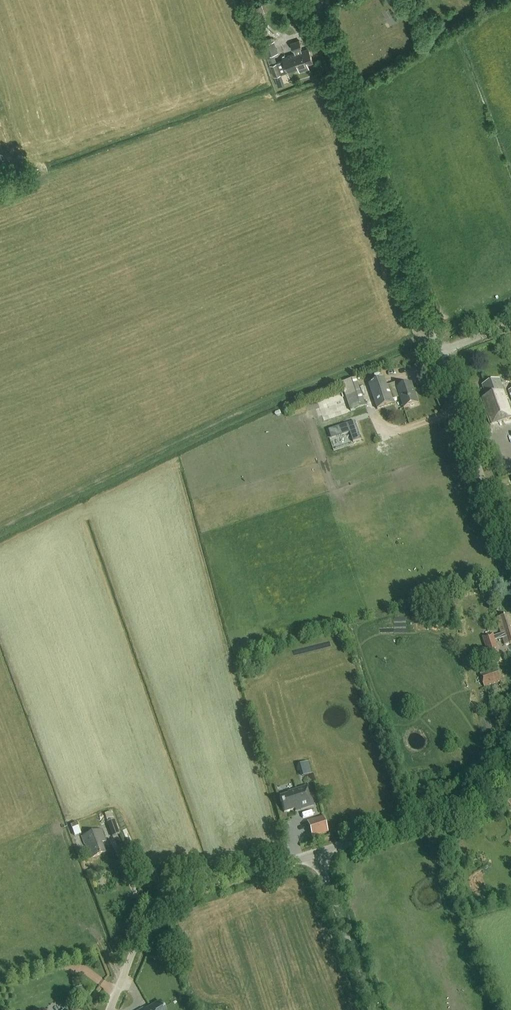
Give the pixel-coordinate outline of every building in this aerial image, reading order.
[(273,54),(278,53),(274,40),(263,44),(267,56),(273,54)] [(271,65),(274,76),(280,74),(287,71),(287,73),(299,69),(300,71),(310,68),(308,63),(313,62),(309,49),(302,51),(301,48),(302,47),(300,40),(291,43),(293,50),(295,50),(296,53),(282,58),(283,60),(277,63),(276,63),(271,65)] [(277,63),(273,54),(267,56),(271,65),(276,63),(277,63)] [(510,418),(510,409),(506,395),(505,391),(504,391),(500,379),(483,385),(487,397),(481,399),(490,425),(510,418)] [(357,380),(342,384),(350,411),(366,407),(357,380)] [(404,409),(419,404),(412,384),(401,388),(399,383),(387,387),(385,380),(369,385),(377,410),(394,404),(393,400),(400,398),(404,409)] [(370,421),(344,429),(347,438),(365,432),(369,441),(376,439),(370,421)] [(495,641),(503,638),(505,645),(510,643),(510,621),(509,614),(496,618),(501,634),(494,636),(493,634),(483,637),(492,665),(502,662),(495,641)] [(476,662),(487,659),(484,648),(472,652),(476,662)] [(483,687),(500,681),(496,667),(479,673),(483,687)] [(298,763),(302,776),(311,773),(308,760),(298,763)] [(308,786),(287,792),(287,794),(279,797),(284,814),(295,811),(295,813),(314,807),(308,786)] [(312,837),(328,832),(323,818),(308,823),(312,837)] [(115,820),(108,822),(107,823),(112,838),(120,835),(115,820)] [(101,843),(106,842),(101,830),(82,837),(85,845),(91,859),(105,853),(101,843)] [(160,1001),(144,1009),(141,1009),(165,1009),(160,1001)]
